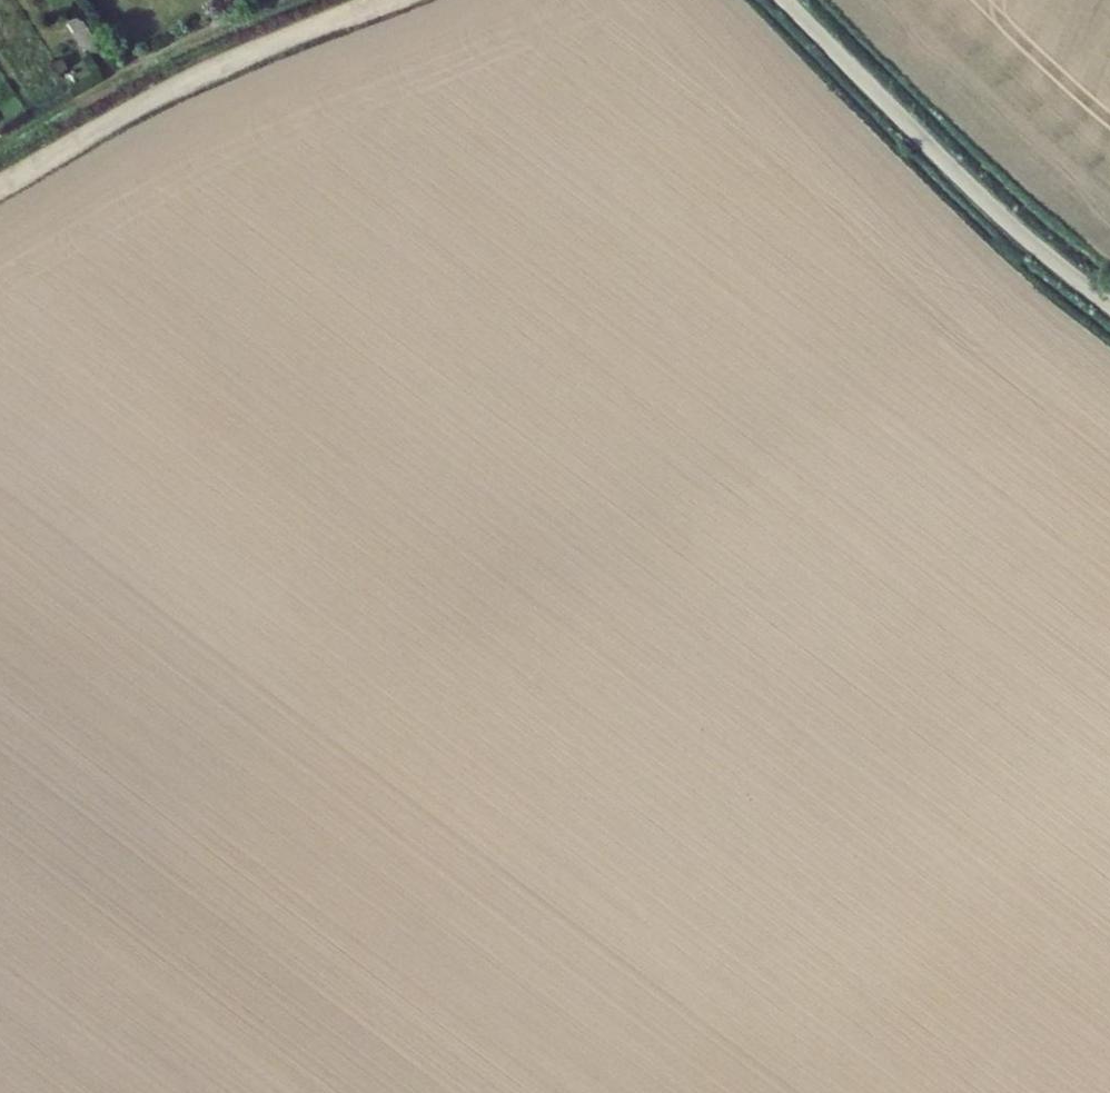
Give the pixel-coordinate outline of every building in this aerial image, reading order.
[(80,16),(68,24),(84,49),(97,40),(80,16)]
